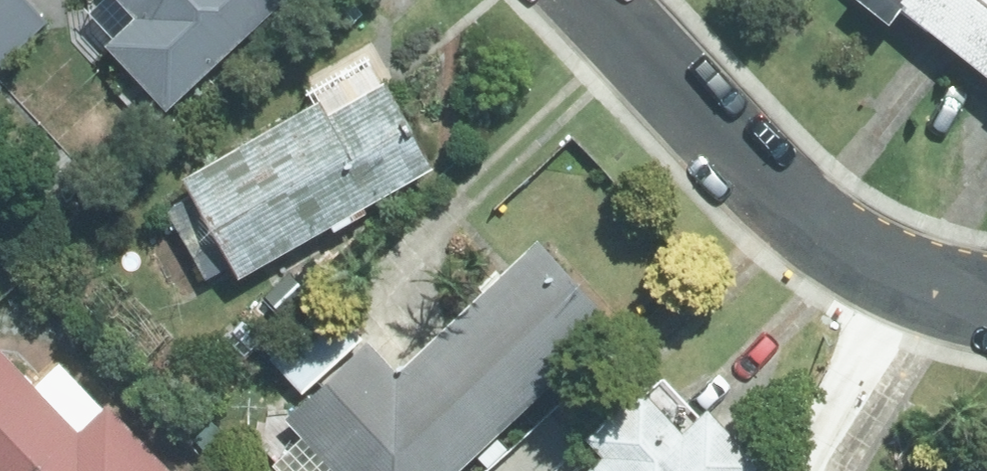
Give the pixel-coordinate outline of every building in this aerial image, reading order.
[(24,0),(0,0),(0,66),(46,23),(24,0)] [(89,8),(67,11),(71,40),(93,63),(108,49),(167,110),(284,0),(87,0),(89,8)] [(963,59),(986,29),(986,0),(854,0),(889,27),(902,11),(963,59)] [(963,59),(986,77),(986,29),(963,59)] [(318,107),(186,180),(240,277),(434,170),(385,81),(381,83),(365,56),(307,88),(318,107)] [(432,344),(509,425),(615,324),(538,244),(432,344)] [(271,358),(303,392),(359,341),(326,306),(271,358)] [(289,420),(305,437),(272,468),(276,470),(460,470),(509,425),(432,344),(398,376),(368,345),(289,420)] [(58,365),(34,388),(0,353),(0,470),(173,470),(108,404),(102,410),(58,365)] [(589,470),(747,470),(755,464),(707,414),(698,424),(658,382),(645,394),(642,390),(588,441),(604,458),(589,470)]
